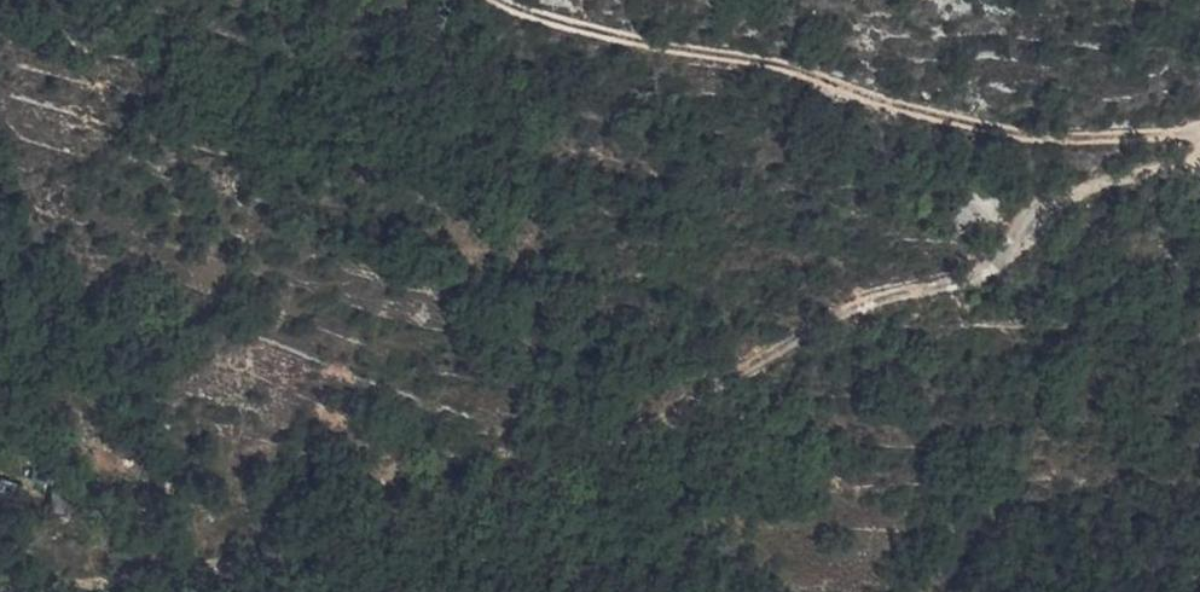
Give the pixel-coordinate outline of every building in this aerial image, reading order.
[(87,476),(149,486),(153,461),(91,451),(87,476)]
